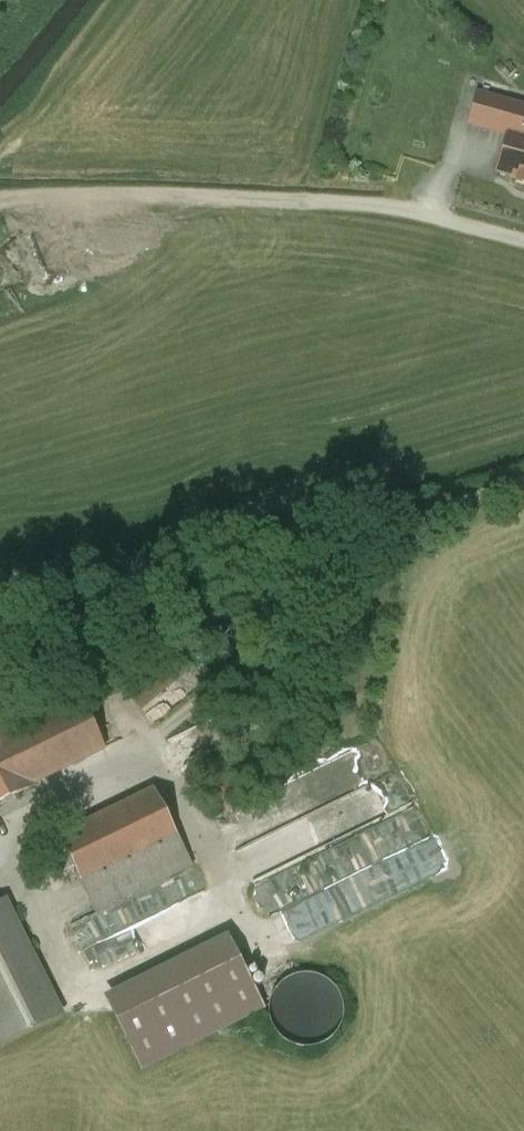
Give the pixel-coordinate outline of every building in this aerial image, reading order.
[(482,86),(472,122),(512,134),(501,170),(523,176),(523,98),(482,86)] [(179,648),(122,686),(136,707),(193,669),(179,648)] [(34,787),(32,784),(105,749),(80,699),(8,735),(0,719),(0,803),(34,787)] [(247,802),(224,755),(191,771),(214,818),(247,802)] [(326,879),(415,841),(387,777),(299,815),(310,841),(326,834),(333,851),(317,858),(326,879)] [(153,790),(58,836),(97,915),(192,868),(153,790)] [(61,1013),(5,901),(0,903),(0,1044),(61,1013)] [(106,996),(113,1012),(234,951),(226,936),(106,996)] [(113,1012),(141,1067),(261,1007),(234,951),(113,1012)] [(316,974),(306,973),(296,975),(287,979),(279,986),(273,994),(270,1004),(269,1014),(271,1024),(276,1033),(282,1041),(291,1046),(300,1050),(310,1050),(320,1048),(330,1044),(337,1037),(343,1029),(346,1020),(347,1009),(345,1000),(341,990),(334,983),(326,977),(316,974)]
